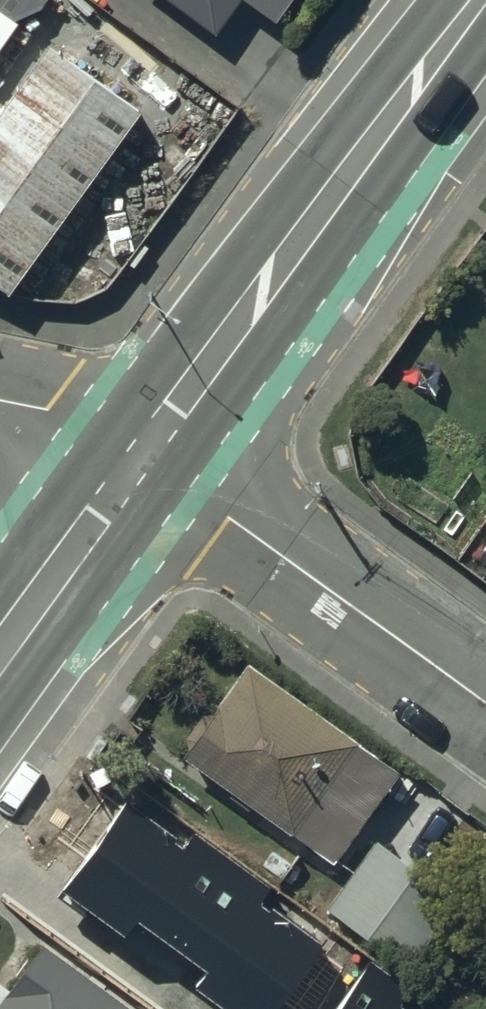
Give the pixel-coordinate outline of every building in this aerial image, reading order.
[(12,14),(42,5),(46,0),(0,0),(0,5),(12,14)] [(233,0),(180,0),(214,26),(233,0)] [(275,15),(286,0),(254,0),(275,15)] [(0,99),(0,278),(8,284),(145,94),(52,27),(0,99)] [(402,763),(247,651),(217,694),(212,690),(174,741),(334,857),(402,763)] [(146,792),(75,888),(206,982),(240,936),(284,968),(301,945),(257,912),(275,888),(146,792)] [(375,832),(323,901),(408,964),(460,894),(375,832)] [(41,931),(4,981),(0,978),(0,1008),(147,1008),(41,931)]
